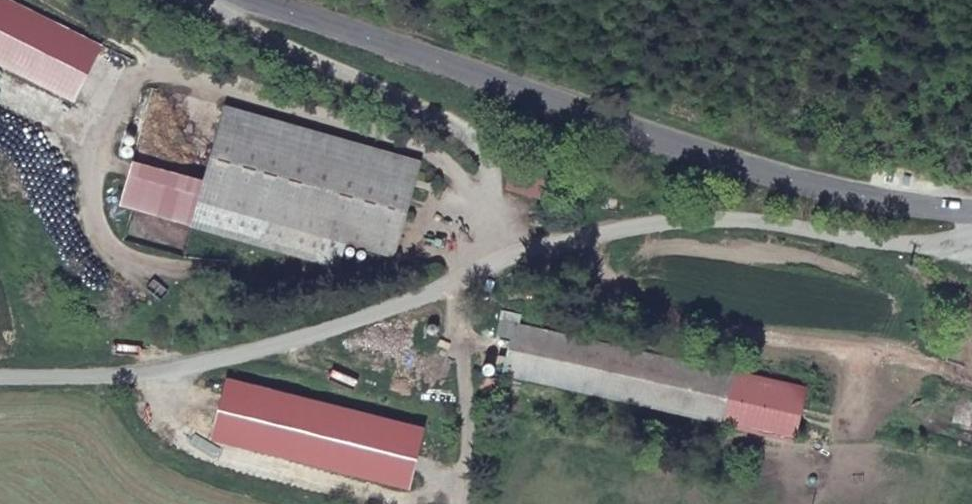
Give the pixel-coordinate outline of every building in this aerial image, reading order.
[(11,0),(0,0),(0,63),(74,100),(101,44),(11,0)] [(407,163),(267,124),(215,110),(195,179),(188,202),(380,256),(407,163)] [(188,202),(195,179),(133,161),(117,205),(181,225),(188,202)] [(501,304),(495,332),(509,335),(501,368),(647,402),(794,437),(805,387),(513,319),(516,308),(501,304)] [(425,427),(218,370),(201,431),(408,488),(425,427)]
